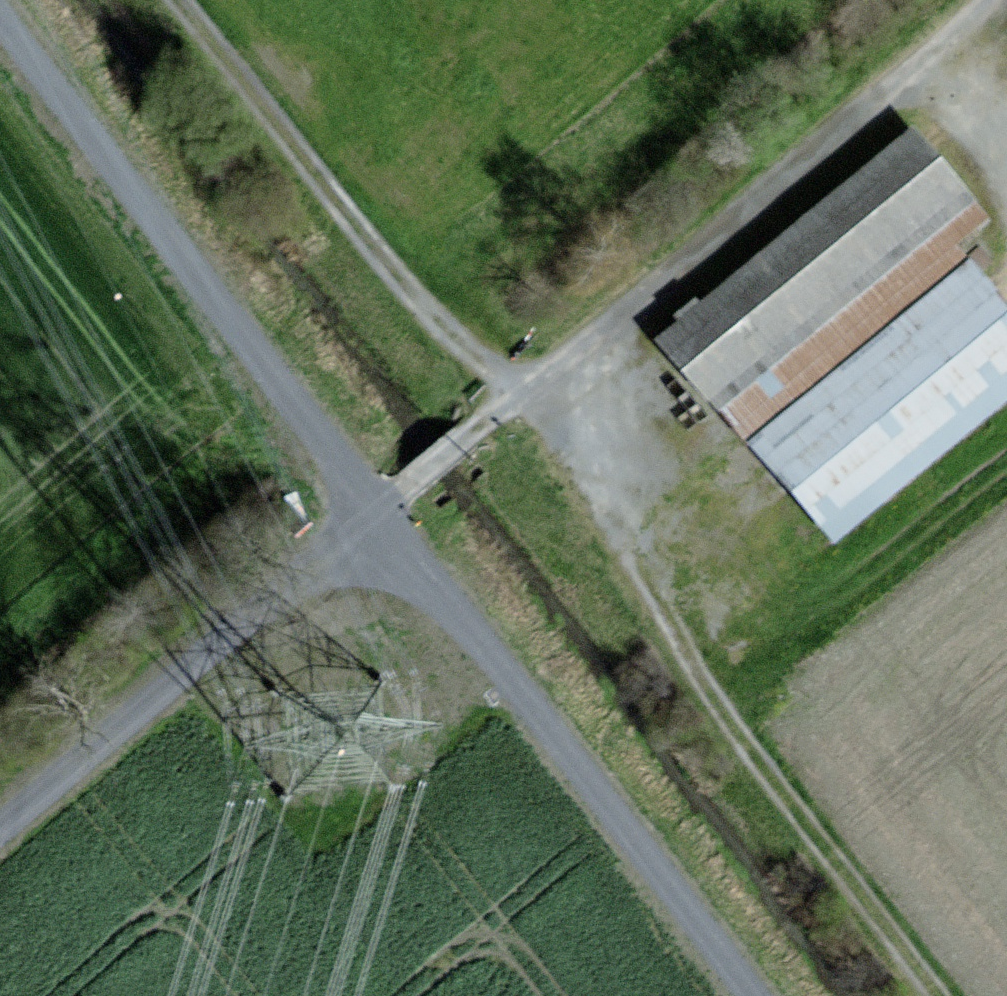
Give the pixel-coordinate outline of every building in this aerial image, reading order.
[(912,139),(652,352),(747,449),(973,271),(958,253),(990,225),(912,139)] [(973,271),(747,449),(790,501),(833,556),(1006,415),(1006,308),(973,271)]
